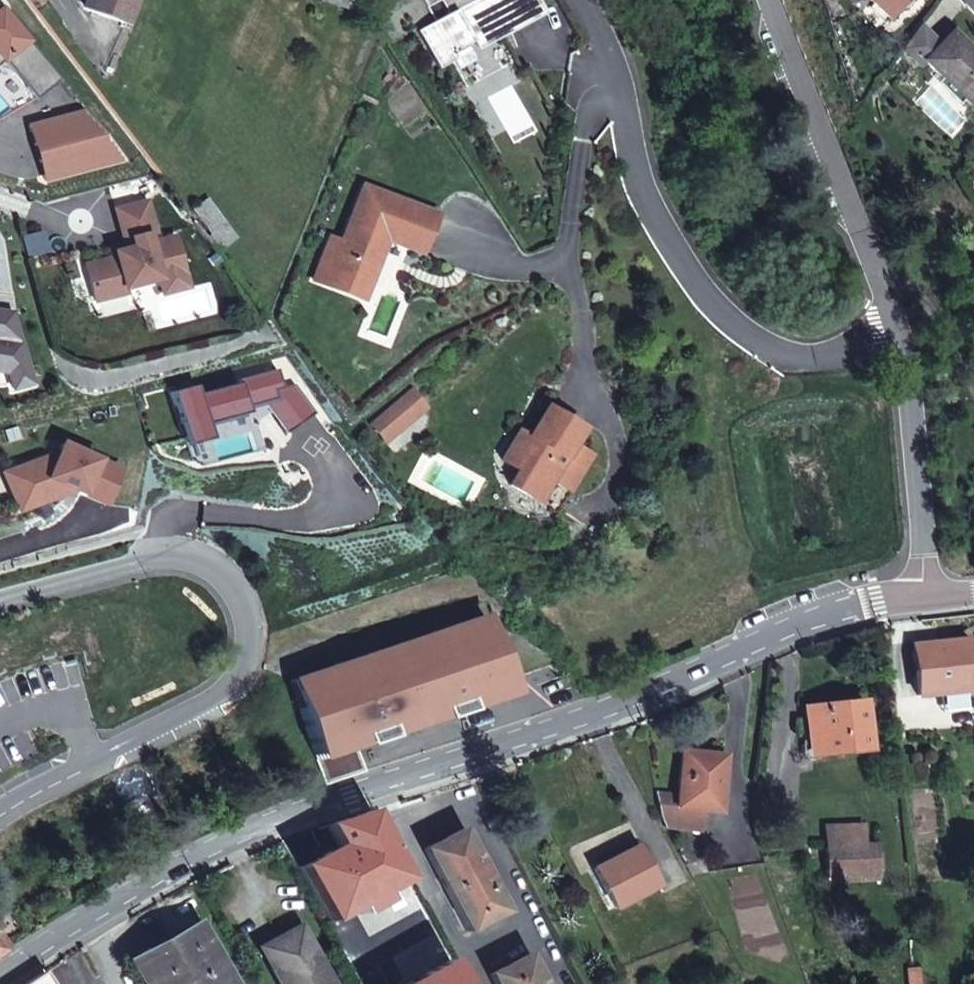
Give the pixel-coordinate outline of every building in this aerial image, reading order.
[(83,9),(125,25),(134,0),(86,0),(83,9)] [(319,1),(346,9),(348,0),(320,0),(319,1)] [(524,0),(475,0),(462,7),(433,23),(410,37),(431,74),(447,66),(444,60),(449,57),(448,56),(451,55),(497,29),(501,38),(535,20),(524,0)] [(425,11),(435,6),(432,0),(419,0),(425,11)] [(888,21),(906,0),(865,0),(888,21)] [(4,59),(35,99),(60,80),(3,8),(0,10),(0,62),(4,59)] [(953,30),(922,61),(971,108),(973,104),(973,50),(953,30)] [(922,61),(915,54),(910,59),(917,66),(922,61)] [(122,160),(84,111),(29,126),(44,181),(122,160)] [(375,271),(387,240),(389,235),(414,244),(427,212),(364,187),(342,243),(331,238),(314,280),(346,294),(354,273),(357,264),(375,271)] [(236,238),(207,200),(194,211),(223,248),(236,238)] [(85,265),(94,301),(125,293),(125,288),(184,273),(175,237),(150,243),(148,235),(155,233),(147,201),(116,210),(124,241),(131,239),(133,248),(114,252),(116,257),(85,265)] [(421,253),(437,215),(427,212),(414,244),(389,235),(387,240),(421,253)] [(372,280),(375,271),(357,264),(354,273),(346,294),(363,300),(372,280)] [(6,373),(10,389),(30,384),(11,312),(0,311),(0,372),(6,373)] [(195,385),(171,391),(186,446),(210,439),(206,425),(249,414),(248,407),(267,403),(287,434),(316,414),(295,384),(283,387),(278,369),(237,379),(238,383),(197,393),(195,385)] [(411,391),(372,423),(388,442),(417,418),(409,409),(419,401),(411,391)] [(409,409),(417,418),(427,411),(419,401),(409,409)] [(573,445),(583,429),(548,407),(530,435),(524,445),(515,439),(501,460),(517,470),(508,485),(537,503),(555,514),(569,493),(591,456),(573,445)] [(530,435),(520,429),(515,439),(524,445),(530,435)] [(44,459),(18,468),(32,505),(74,490),(104,505),(120,470),(64,443),(60,453),(55,464),(44,459)] [(60,453),(44,459),(55,464),(60,453)] [(18,468),(4,473),(18,511),(32,505),(18,468)] [(291,681),(413,727),(441,718),(442,720),(468,711),(467,709),(513,694),(487,616),(291,681)] [(912,645),(917,696),(973,690),(973,689),(969,639),(912,645)] [(388,735),(413,727),(291,681),(322,775),(362,762),(357,746),(363,744),(363,746),(389,737),(388,735)] [(868,750),(863,701),(805,707),(807,726),(811,725),(815,756),(868,750)] [(683,751),(678,796),(677,807),(702,810),(719,812),(725,755),(683,751)] [(365,772),(362,762),(322,775),(325,785),(365,772)] [(677,807),(678,796),(656,794),(660,816),(664,826),(700,830),(702,810),(677,807)] [(827,847),(862,846),(861,826),(826,828),(827,847)] [(468,931),(504,912),(487,879),(489,878),(481,862),(479,863),(461,830),(425,849),(468,931)] [(827,847),(825,847),(826,874),(878,872),(877,845),(862,846),(827,847)] [(656,885),(636,847),(593,869),(613,908),(656,885)] [(385,924),(404,913),(372,856),(335,876),(367,934),(369,933),(385,924)] [(878,872),(826,874),(827,882),(878,879),(878,872)] [(385,924),(369,933),(380,952),(412,934),(401,915),(385,924)] [(197,925),(131,961),(144,983),(230,983),(197,925)] [(311,947),(300,927),(261,948),(272,968),(311,947)] [(5,951),(11,946),(0,929),(0,943),(5,951)] [(311,947),(272,968),(280,983),(332,983),(311,947)] [(527,955),(490,975),(495,983),(542,983),(527,955)] [(919,968),(907,968),(909,983),(921,983),(919,968)] [(45,971),(26,983),(52,983),(45,971)]
